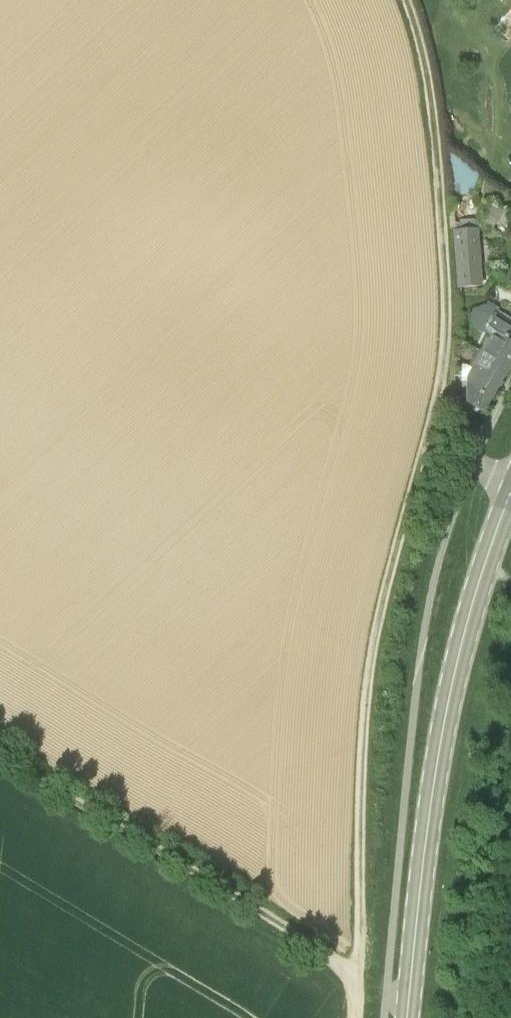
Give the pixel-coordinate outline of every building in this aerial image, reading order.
[(474,185),(481,173),(446,147),(446,148),(451,197),(452,206),(459,206),(458,193),(459,193),(474,193),(474,185)] [(476,229),(476,222),(460,223),(460,224),(454,224),(454,231),(476,229)] [(454,231),(458,289),(482,287),(478,229),(476,229),(454,231)] [(510,365),(510,318),(510,319),(488,307),(476,309),(471,320),(474,332),(491,341),(484,352),(510,367),(510,365)] [(510,367),(484,352),(482,356),(477,353),(472,361),(477,364),(471,375),(496,390),(510,367)] [(483,412),(496,390),(471,375),(469,379),(468,391),(461,390),(460,401),(461,401),(465,412),(469,404),(483,412)]
